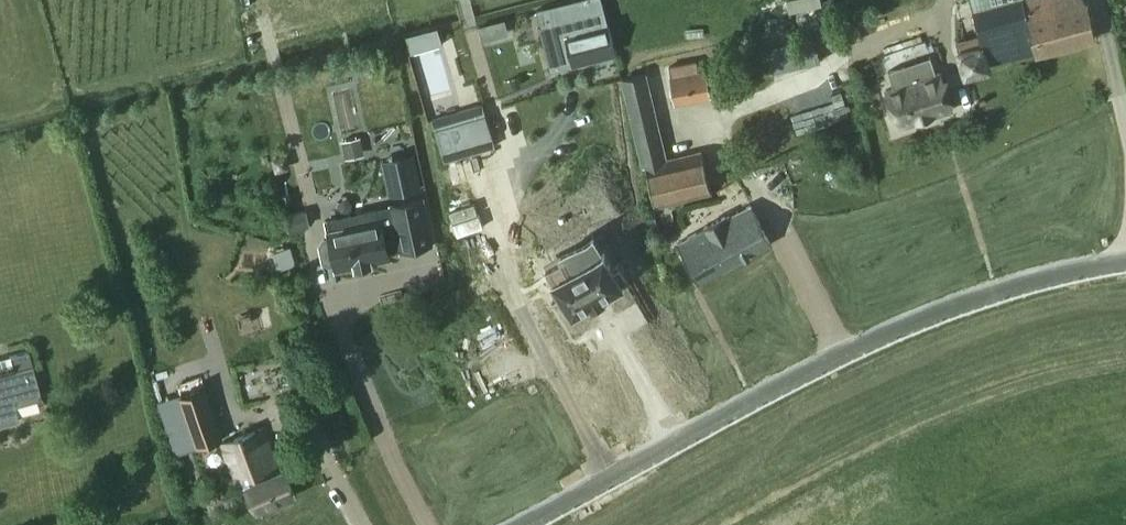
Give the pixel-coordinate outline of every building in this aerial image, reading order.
[(1088,0),(1014,0),(978,9),(985,43),(991,65),(1036,54),(1096,41),(1088,0)] [(540,26),(552,70),(616,54),(604,8),(562,19),(563,20),(540,26)] [(488,25),(479,28),(483,40),(491,38),(488,25)] [(437,26),(406,35),(408,42),(411,54),(443,44),(440,34),(438,27),(437,26)] [(964,80),(993,72),(985,44),(982,45),(980,36),(957,43),(959,51),(956,52),(964,80)] [(697,62),(670,67),(676,103),(711,97),(706,69),(698,71),(697,62)] [(953,109),(941,71),(886,90),(899,127),(953,109)] [(496,146),(484,104),(433,119),(446,162),(496,146)] [(647,167),(657,209),(712,196),(702,149),(666,158),(658,123),(634,129),(643,168),(647,167)] [(347,157),(367,154),(365,137),(345,139),(347,157)] [(381,160),(389,196),(423,189),(415,153),(381,160)] [(336,263),(337,269),(356,265),(357,267),(372,264),(371,262),(390,258),(389,251),(402,249),(402,250),(433,243),(423,199),(392,205),(393,207),(327,221),(331,238),(320,241),(316,246),(320,261),(325,265),(336,263)] [(751,206),(680,242),(701,282),(771,245),(751,206)] [(587,333),(606,323),(607,324),(621,316),(621,314),(639,304),(637,301),(642,298),(635,285),(630,288),(620,271),(585,291),(578,280),(562,289),(587,333)] [(19,421),(15,406),(41,399),(27,347),(0,355),(0,426),(19,421)] [(193,423),(191,423),(199,447),(222,439),(203,383),(182,390),(193,423)] [(295,496),(284,469),(280,471),(264,429),(223,446),(235,476),(234,476),(239,490),(249,486),(259,511),(295,496)]
